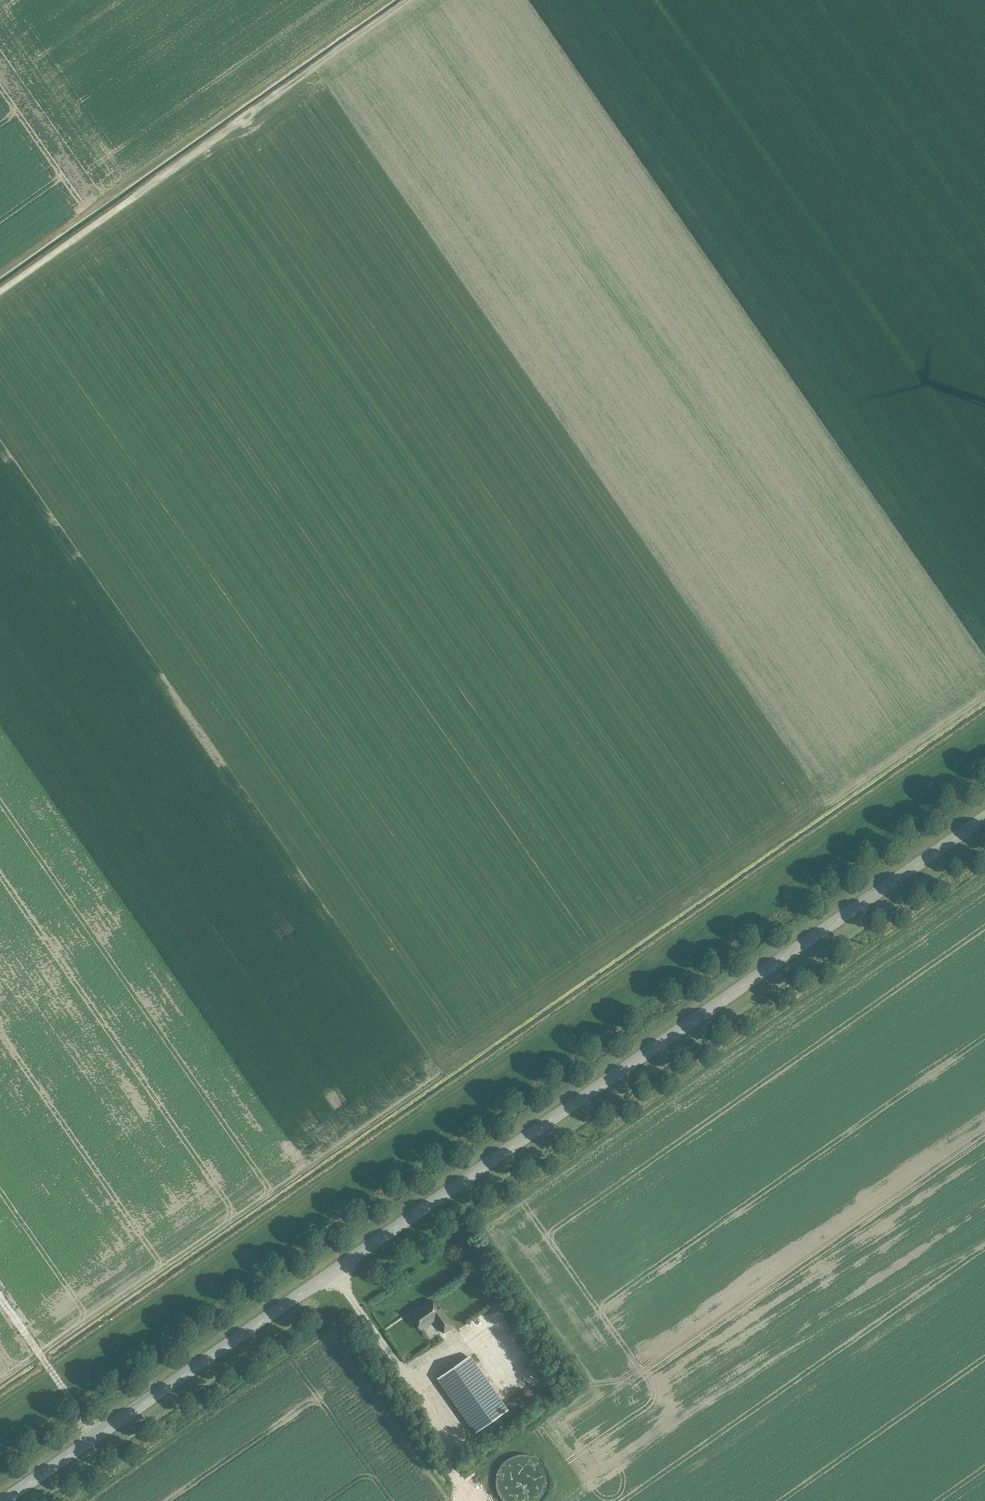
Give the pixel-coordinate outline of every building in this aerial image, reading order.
[(417,1309),(407,1316),(413,1324),(416,1322),(420,1328),(430,1321),(431,1322),(435,1320),(438,1324),(437,1324),(444,1333),(454,1326),(441,1308),(438,1310),(431,1300),(420,1307),(421,1308),(418,1310),(417,1309)] [(485,1334),(503,1323),(500,1319),(482,1330),(485,1334)] [(483,1340),(511,1337),(510,1331),(482,1334),(483,1340)] [(469,1357),(439,1378),(476,1431),(506,1410),(469,1357)] [(508,1382),(495,1387),(501,1400),(513,1395),(508,1382)]
